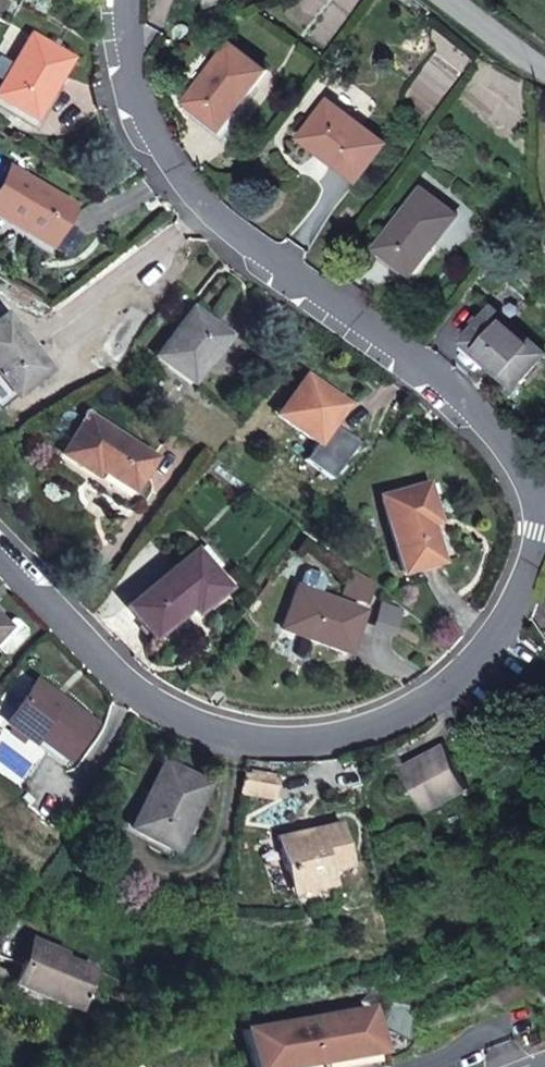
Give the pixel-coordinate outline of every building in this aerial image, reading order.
[(205,9),(231,0),(202,0),(205,9)] [(31,35),(0,86),(0,99),(34,120),(70,59),(31,35)] [(267,70),(232,43),(188,102),(223,128),(267,70)] [(387,143),(330,101),(303,137),(360,179),(387,143)] [(9,168),(0,183),(0,216),(23,230),(22,232),(46,246),(71,207),(9,168)] [(458,215),(422,189),(378,248),(414,274),(458,215)] [(493,306),(463,341),(518,387),(544,355),(544,351),(493,306)] [(228,336),(192,309),(155,357),(190,385),(228,336)] [(6,315),(0,319),(0,404),(48,371),(6,315)] [(344,405),(306,377),(278,415),(317,443),(344,405)] [(152,459),(88,415),(61,455),(91,475),(84,486),(123,512),(126,513),(129,513),(132,511),(135,510),(137,508),(140,504),(145,496),(147,492),(149,489),(149,486),(149,483),(147,480),(145,479),(141,476),(152,459)] [(215,457),(208,452),(198,466),(204,471),(207,473),(217,459),(215,457)] [(204,471),(198,466),(183,486),(190,491),(204,471)] [(437,522),(426,485),(382,497),(402,573),(439,562),(428,525),(437,522)] [(198,550),(126,608),(152,639),(191,607),(197,614),(229,588),(215,571),(222,565),(205,545),(198,550)] [(299,587),(298,587),(281,629),(347,654),(364,612),(320,595),(326,581),(323,575),(310,571),(305,573),(299,587)] [(374,585),(354,571),(344,595),(367,604),(374,585)] [(383,603),(377,621),(395,628),(401,610),(383,603)] [(0,617),(0,638),(10,627),(0,617)] [(94,724),(35,681),(4,722),(31,742),(36,737),(67,761),(94,724)] [(472,791),(449,746),(421,761),(420,759),(404,767),(428,814),(472,791)] [(208,785),(165,761),(130,828),(173,852),(208,785)] [(278,779),(243,774),(240,793),(275,798),(278,779)] [(351,867),(340,822),(311,828),(312,834),(305,836),(303,830),(276,836),(284,870),(292,869),(298,894),(333,886),(329,872),(351,867)] [(298,894),(292,869),(284,870),(290,896),(298,894)] [(90,970),(55,956),(57,951),(30,941),(13,983),(75,1009),(90,970)] [(242,1033),(248,1066),(380,1066),(369,1009),(242,1033)]
